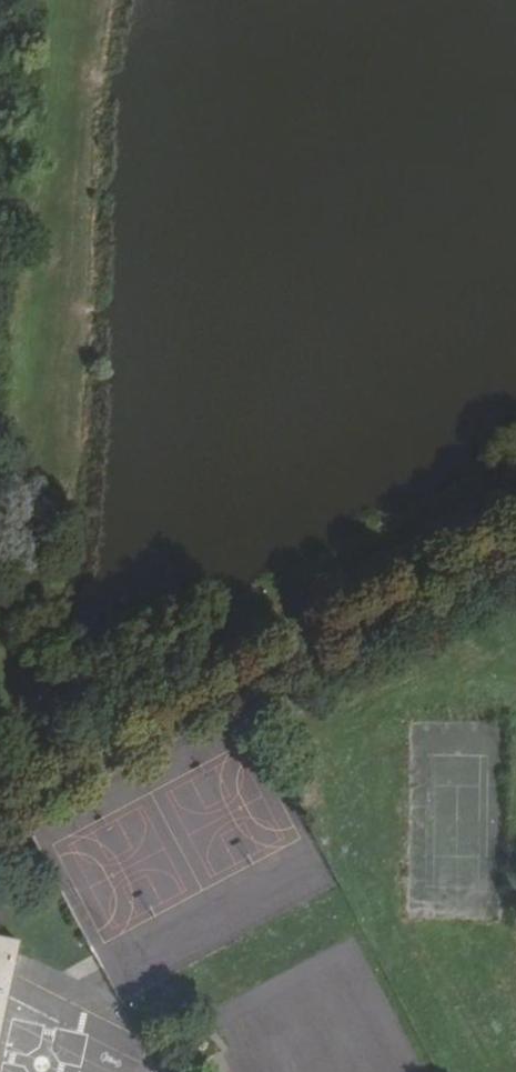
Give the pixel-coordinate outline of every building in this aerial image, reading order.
[(15,949),(0,946),(0,1022),(15,949)]
